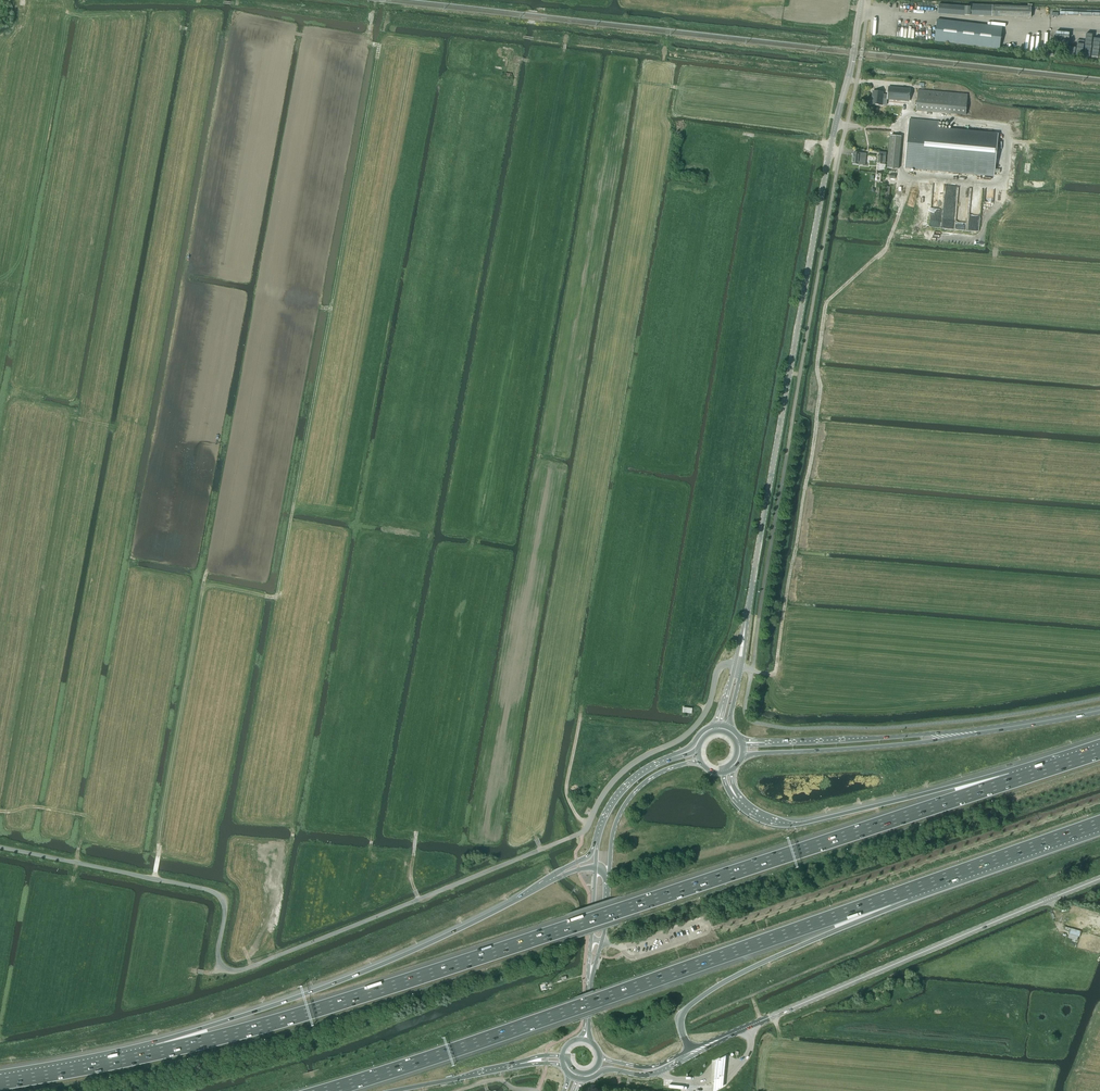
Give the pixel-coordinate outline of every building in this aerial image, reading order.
[(1032,7),(1032,5),(1027,4),(1027,7),(970,5),(970,7),(965,7),(965,6),(938,5),(938,14),(964,15),(970,15),(992,16),(992,17),(1030,18),(1030,7),(1032,7)] [(999,49),(1002,27),(937,20),(935,41),(999,49)] [(909,102),(910,90),(888,88),(887,100),(909,102)] [(966,116),(968,95),(918,90),(916,111),(966,116)] [(887,100),(888,96),(883,95),(883,93),(873,92),(872,99),(871,99),(871,105),(882,106),(883,99),(887,100)] [(909,120),(905,167),(994,176),(998,135),(938,129),(938,123),(909,120)] [(890,136),(889,147),(900,148),(901,137),(898,136),(890,136)] [(865,165),(866,154),(854,153),(853,164),(865,165)] [(1064,926),(1063,929),(1070,931),(1069,934),(1078,936),(1079,937),(1081,931),(1064,926)] [(715,1061),(713,1090),(714,1090),(722,1087),(726,1055),(715,1061)]
